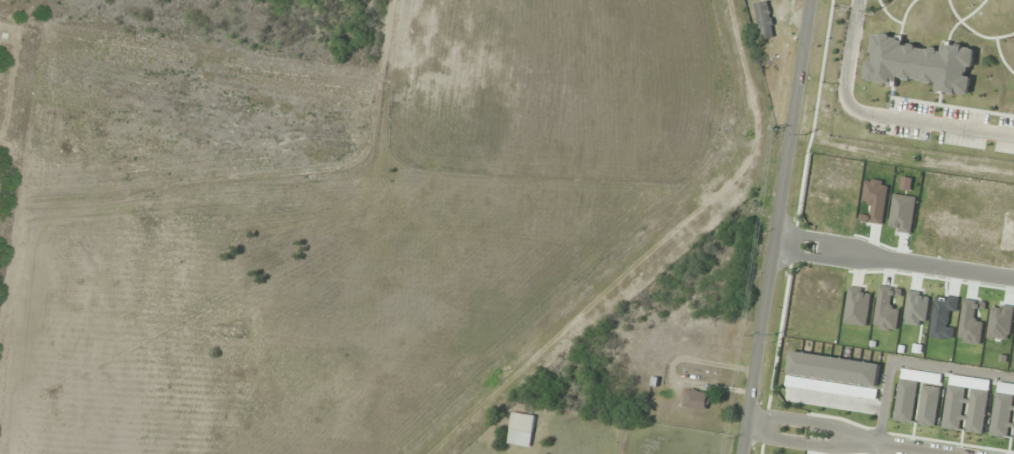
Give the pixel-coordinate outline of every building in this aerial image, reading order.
[(753,4),(761,40),(776,37),(768,1),(753,4)] [(850,193),(852,177),(829,174),(827,190),(850,193)] [(888,197),(876,197),(876,220),(888,220),(888,197)] [(708,410),(709,393),(686,390),(684,407),(708,410)] [(536,418),(513,412),(506,443),(529,448),(536,418)]
